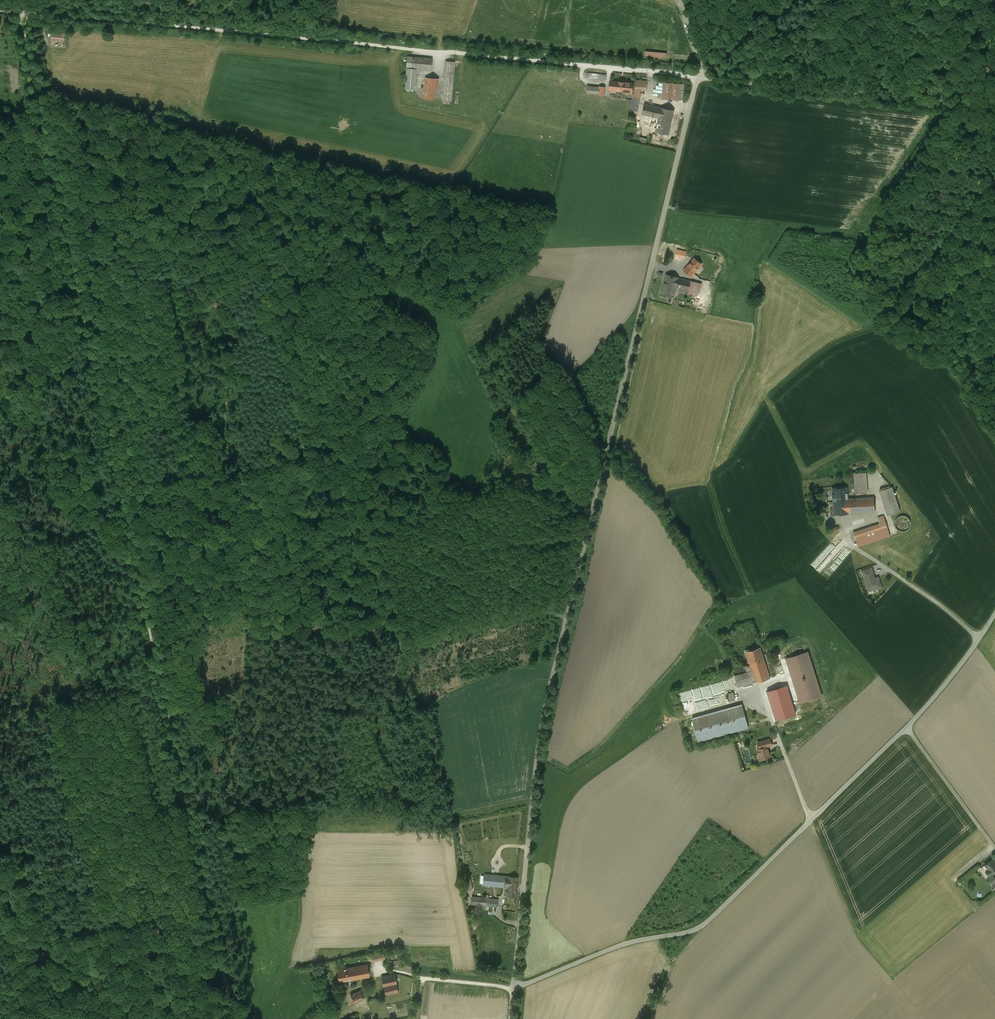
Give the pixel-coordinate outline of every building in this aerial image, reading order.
[(65,34),(52,32),(51,40),(63,42),(65,34)] [(432,59),(407,57),(406,68),(416,69),(431,70),(432,59)] [(455,62),(446,61),(442,101),(451,101),(455,62)] [(416,69),(406,68),(405,88),(415,89),(416,69)] [(438,79),(425,77),(423,99),(434,100),(434,90),(437,90),(438,79)] [(647,81),(636,80),(635,89),(641,90),(646,90),(647,81)] [(628,83),(610,81),(609,90),(627,91),(628,83)] [(680,84),(664,82),(662,98),(679,100),(680,84)] [(599,87),(587,86),(586,93),(599,94),(599,87)] [(641,90),(635,89),(634,94),(633,94),(630,110),(638,111),(641,90)] [(674,110),(661,107),(644,104),(642,114),(644,115),(653,117),(659,118),(655,133),(668,136),(673,117),(677,118),(678,111),(674,110)] [(693,259),(684,270),(691,276),(702,264),(694,258),(693,259)] [(678,277),(666,274),(661,295),(673,298),(675,290),(688,293),(692,294),(692,292),(675,288),(678,278),(678,277)] [(695,282),(678,278),(675,288),(692,292),(695,282)] [(702,283),(695,282),(692,292),(699,293),(702,283)] [(847,487),(832,488),(834,514),(840,513),(849,513),(848,499),(847,493),(848,493),(847,487)] [(892,487),(880,491),(887,515),(900,511),(892,487)] [(874,497),(848,499),(849,513),(875,511),(874,497)] [(880,524),(853,532),(857,546),(890,536),(883,516),(878,518),(880,524)] [(906,517),(905,516),(903,516),(902,516),(901,516),(900,517),(899,517),(898,518),(897,518),(896,519),(896,520),(895,521),(895,522),(895,523),(895,524),(895,525),(895,526),(895,527),(896,528),(897,529),(898,530),(899,531),(900,531),(902,531),(903,532),(905,531),(906,531),(907,530),(908,530),(909,529),(909,528),(910,527),(911,526),(911,525),(911,524),(911,523),(911,522),(910,521),(910,520),(909,518),(908,517),(906,517)] [(824,551),(811,563),(816,568),(828,555),(824,551)] [(873,572),(863,575),(868,591),(881,587),(878,577),(872,579),(870,573),(873,572)] [(760,647),(746,651),(752,670),(756,682),(770,678),(760,647)] [(821,696),(808,652),(786,658),(800,702),(821,696)] [(756,682),(752,670),(734,675),(738,687),(756,682)] [(796,714),(787,685),(767,691),(776,720),(796,714)] [(742,704),(692,718),(698,740),(748,727),(742,704)] [(789,721),(790,726),(795,724),(796,728),(799,727),(796,719),(789,721)] [(790,726),(784,728),(789,741),(800,737),(796,728),(795,724),(790,726)] [(757,742),(759,748),(767,746),(768,746),(772,745),(770,738),(757,742)] [(759,748),(757,749),(760,759),(770,756),(768,746),(767,746),(759,748)] [(984,865),(988,869),(985,871),(989,876),(992,874),(994,872),(994,862),(992,859),(984,865)] [(518,877),(484,874),(484,884),(508,887),(508,891),(505,890),(505,895),(516,895),(518,877)] [(470,877),(464,878),(466,890),(473,888),(470,877)] [(498,899),(472,896),(471,903),(498,906),(498,899)] [(383,951),(371,953),(373,961),(385,959),(383,951)] [(352,966),(337,969),(339,981),(369,976),(367,964),(352,966)] [(394,974),(381,976),(383,986),(396,983),(394,974)] [(398,992),(396,983),(383,986),(385,994),(398,992)] [(364,988),(360,990),(365,1001),(368,999),(364,988)] [(360,990),(350,995),(356,1008),(366,1003),(365,1001),(360,990)]
